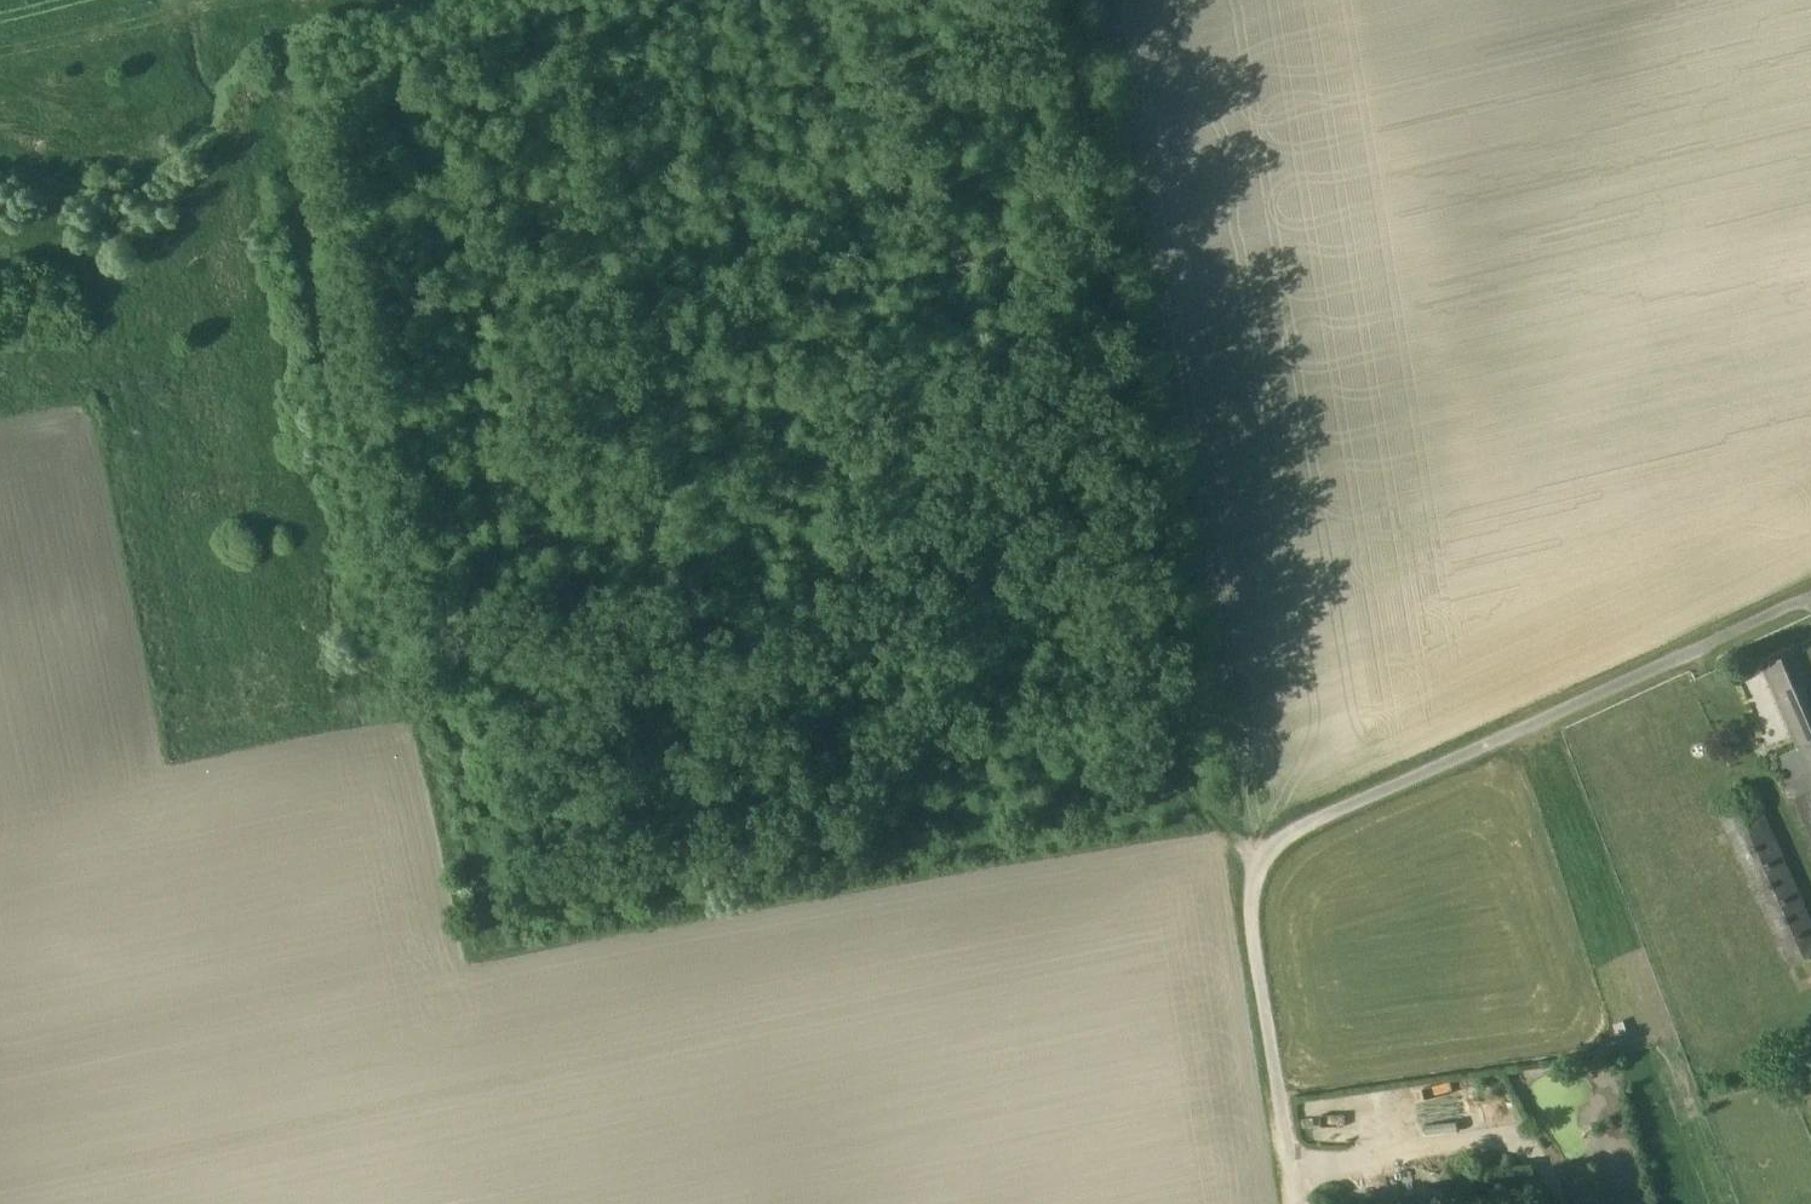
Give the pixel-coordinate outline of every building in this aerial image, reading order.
[(1768,666),(1801,745),(1776,756),(1810,838),(1810,647),(1768,666)] [(1715,805),(1783,964),(1810,952),(1810,925),(1753,789),(1715,805)]
